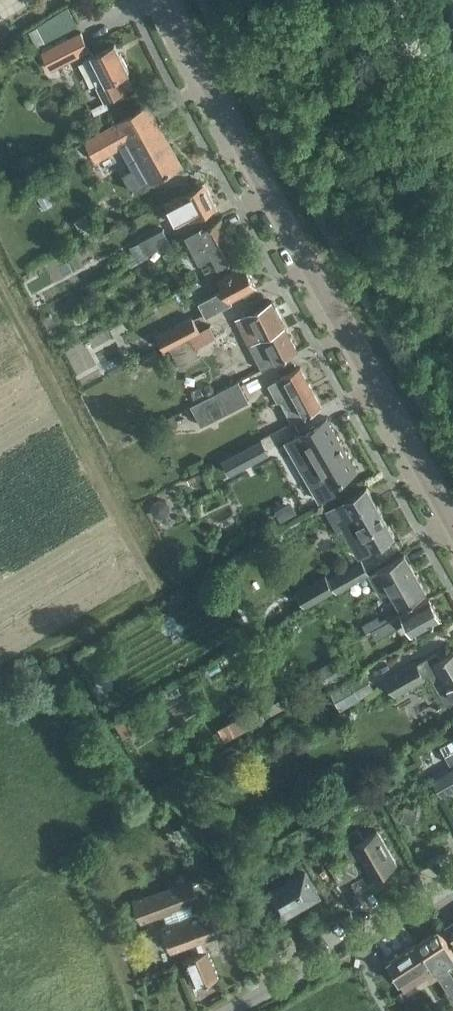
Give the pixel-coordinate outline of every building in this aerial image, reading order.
[(78,23),(87,19),(77,0),(76,0),(68,4),(78,23)] [(52,69),(91,49),(82,31),(43,52),(52,69)] [(120,76),(130,71),(116,42),(94,53),(95,54),(86,59),(106,100),(127,90),(120,76)] [(149,106),(86,140),(97,160),(122,147),(134,169),(124,175),(133,192),(182,165),(149,106)] [(205,182),(180,195),(167,202),(178,224),(191,217),(192,219),(218,206),(205,182)] [(212,269),(240,254),(221,218),(187,236),(199,260),(206,257),(212,269)] [(147,253),(169,241),(163,229),(140,241),(147,253)] [(246,265),(219,279),(225,289),(199,302),(206,316),(232,302),(230,299),(257,285),(246,265)] [(285,326),(284,326),(272,302),(240,319),(251,341),(248,343),(263,370),(279,361),(279,362),(298,352),(285,326)] [(164,348),(199,330),(192,316),(157,335),(164,348)] [(203,359),(196,346),(216,335),(211,326),(191,336),(185,339),(169,348),(181,371),(203,359)] [(293,422),(321,407),(300,367),(269,384),(278,401),(281,400),(293,422)] [(201,426),(249,401),(238,381),(218,392),(191,405),(201,426)] [(329,421),(290,444),(323,500),(335,493),(330,486),(340,481),(358,471),(329,421)] [(270,454),(262,438),(237,451),(245,467),(270,454)] [(359,556),(395,536),(367,488),(327,511),(339,531),(343,528),(359,556)] [(427,593),(405,553),(374,571),(374,572),(356,582),(360,588),(377,579),(380,583),(386,580),(388,584),(385,586),(388,592),(392,590),(401,607),(427,593)] [(338,590),(370,573),(362,559),(330,576),(338,590)] [(442,618),(430,596),(373,629),(378,638),(408,621),(415,633),(442,618)] [(441,657),(438,651),(417,663),(416,661),(387,678),(396,695),(426,678),(425,677),(430,675),(447,704),(452,700),(452,651),(441,657)] [(342,709),(375,690),(364,671),(331,690),(342,709)] [(226,742),(286,708),(281,699),(261,710),(259,706),(218,729),(226,742)] [(440,745),(450,763),(452,761),(452,738),(440,745)] [(433,779),(442,797),(452,791),(452,768),(433,779)] [(362,854),(374,875),(396,863),(377,829),(363,837),(357,827),(338,838),(351,860),(362,854)] [(329,865),(339,882),(357,872),(348,855),(329,865)] [(280,917),(290,911),(319,894),(306,872),(267,895),(280,917)] [(199,897),(212,893),(207,880),(194,884),(192,879),(142,897),(141,895),(134,898),(142,920),(199,899),(199,897)] [(171,950),(219,933),(210,909),(163,926),(171,950)] [(438,976),(439,976),(452,999),(452,980),(443,964),(452,958),(452,953),(439,931),(418,944),(438,976)] [(388,963),(405,988),(427,975),(431,981),(438,976),(418,944),(388,963)] [(194,987),(219,977),(208,950),(183,960),(194,987)]
